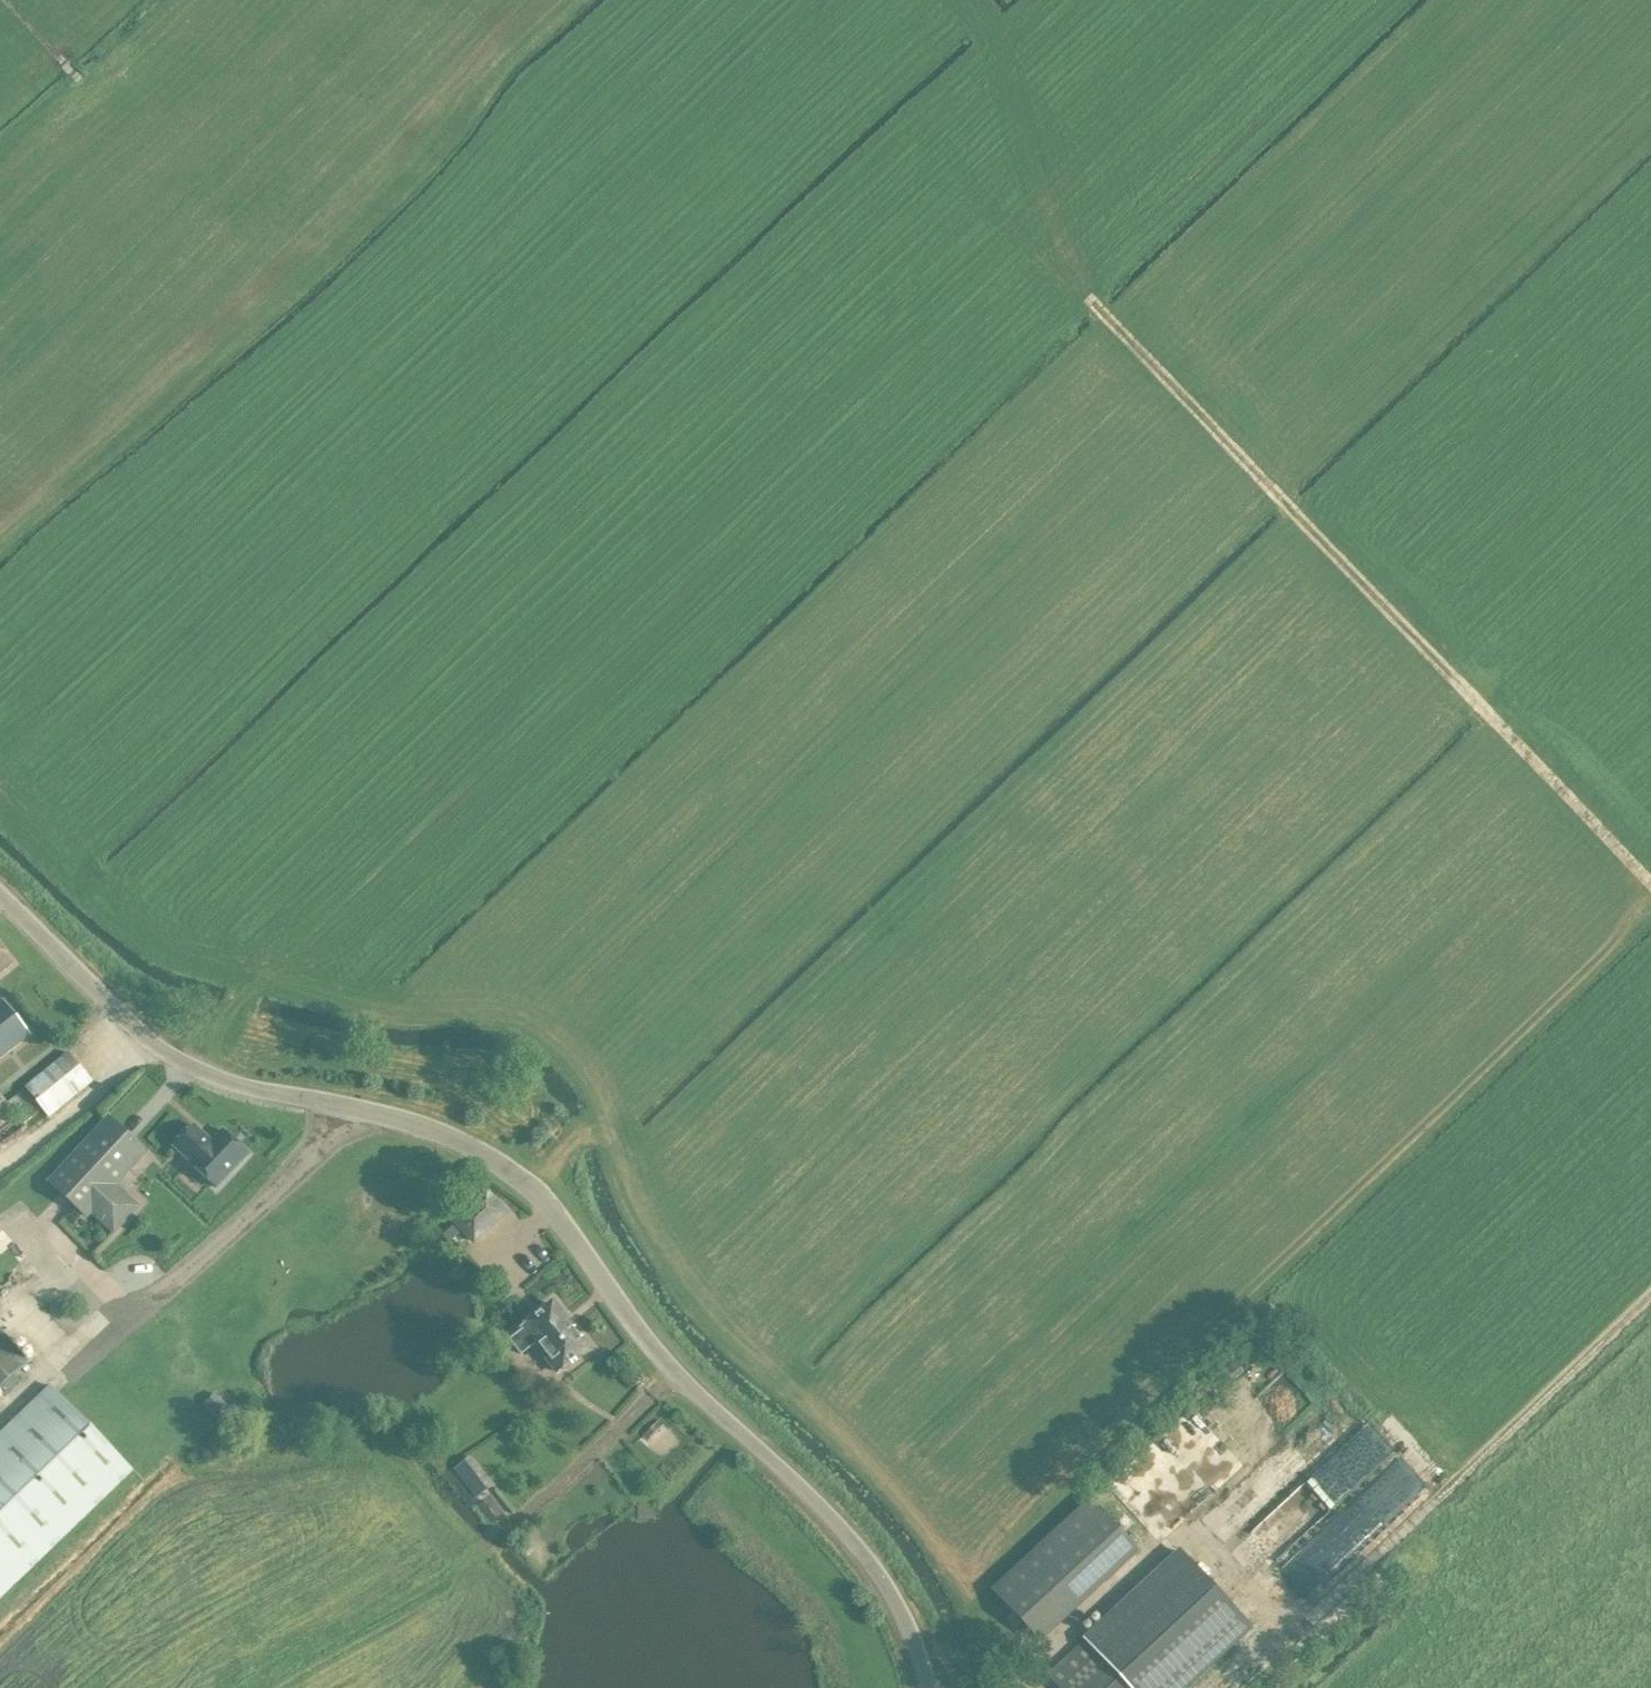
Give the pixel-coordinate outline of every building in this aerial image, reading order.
[(14,961),(0,943),(0,972),(14,961)] [(30,1034),(3,999),(0,1001),(0,1058),(30,1034)] [(49,1115),(92,1080),(68,1051),(25,1086),(49,1115)] [(92,1210),(115,1231),(134,1210),(107,1184),(133,1156),(138,1160),(146,1151),(109,1116),(50,1180),(87,1215),(92,1210)] [(223,1128),(211,1140),(194,1124),(174,1145),(192,1161),(191,1162),(217,1186),(249,1152),(223,1128)] [(487,1191),(456,1220),(475,1240),(506,1211),(487,1191)] [(523,1326),(525,1328),(511,1339),(522,1353),(536,1342),(559,1371),(588,1348),(553,1303),(523,1326)] [(27,1361),(0,1328),(0,1384),(27,1361)] [(12,1421),(0,1432),(0,1597),(133,1469),(50,1384),(12,1421)] [(212,1390),(201,1400),(217,1418),(228,1408),(212,1390)] [(1310,1414),(1247,1482),(1267,1500),(1330,1432),(1310,1414)] [(1133,1509),(1172,1473),(1145,1444),(1106,1480),(1133,1509)] [(491,1484),(469,1456),(452,1470),(474,1497),(491,1484)] [(1286,1477),(1279,1504),(1313,1513),(1320,1486),(1286,1477)] [(1036,1635),(1135,1544),(1092,1498),(994,1589),(1036,1635)] [(1287,1599),(1322,1566),(1302,1545),(1267,1577),(1287,1599)] [(1063,1663),(1049,1676),(1061,1687),(1182,1687),(1249,1626),(1182,1553),(1063,1663)]
